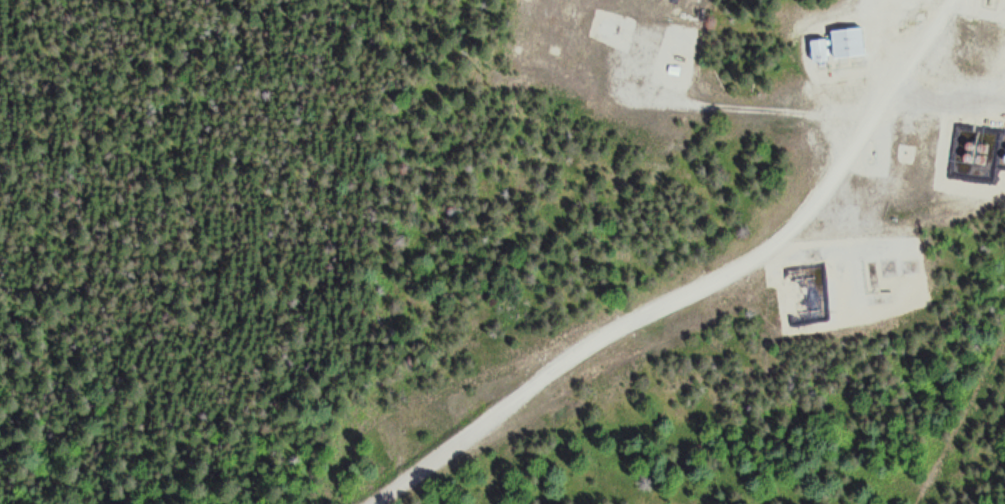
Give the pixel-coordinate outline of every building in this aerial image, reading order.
[(833,56),(865,53),(863,26),(831,29),(833,56)] [(811,38),(811,60),(827,60),(827,38),(811,38)]
